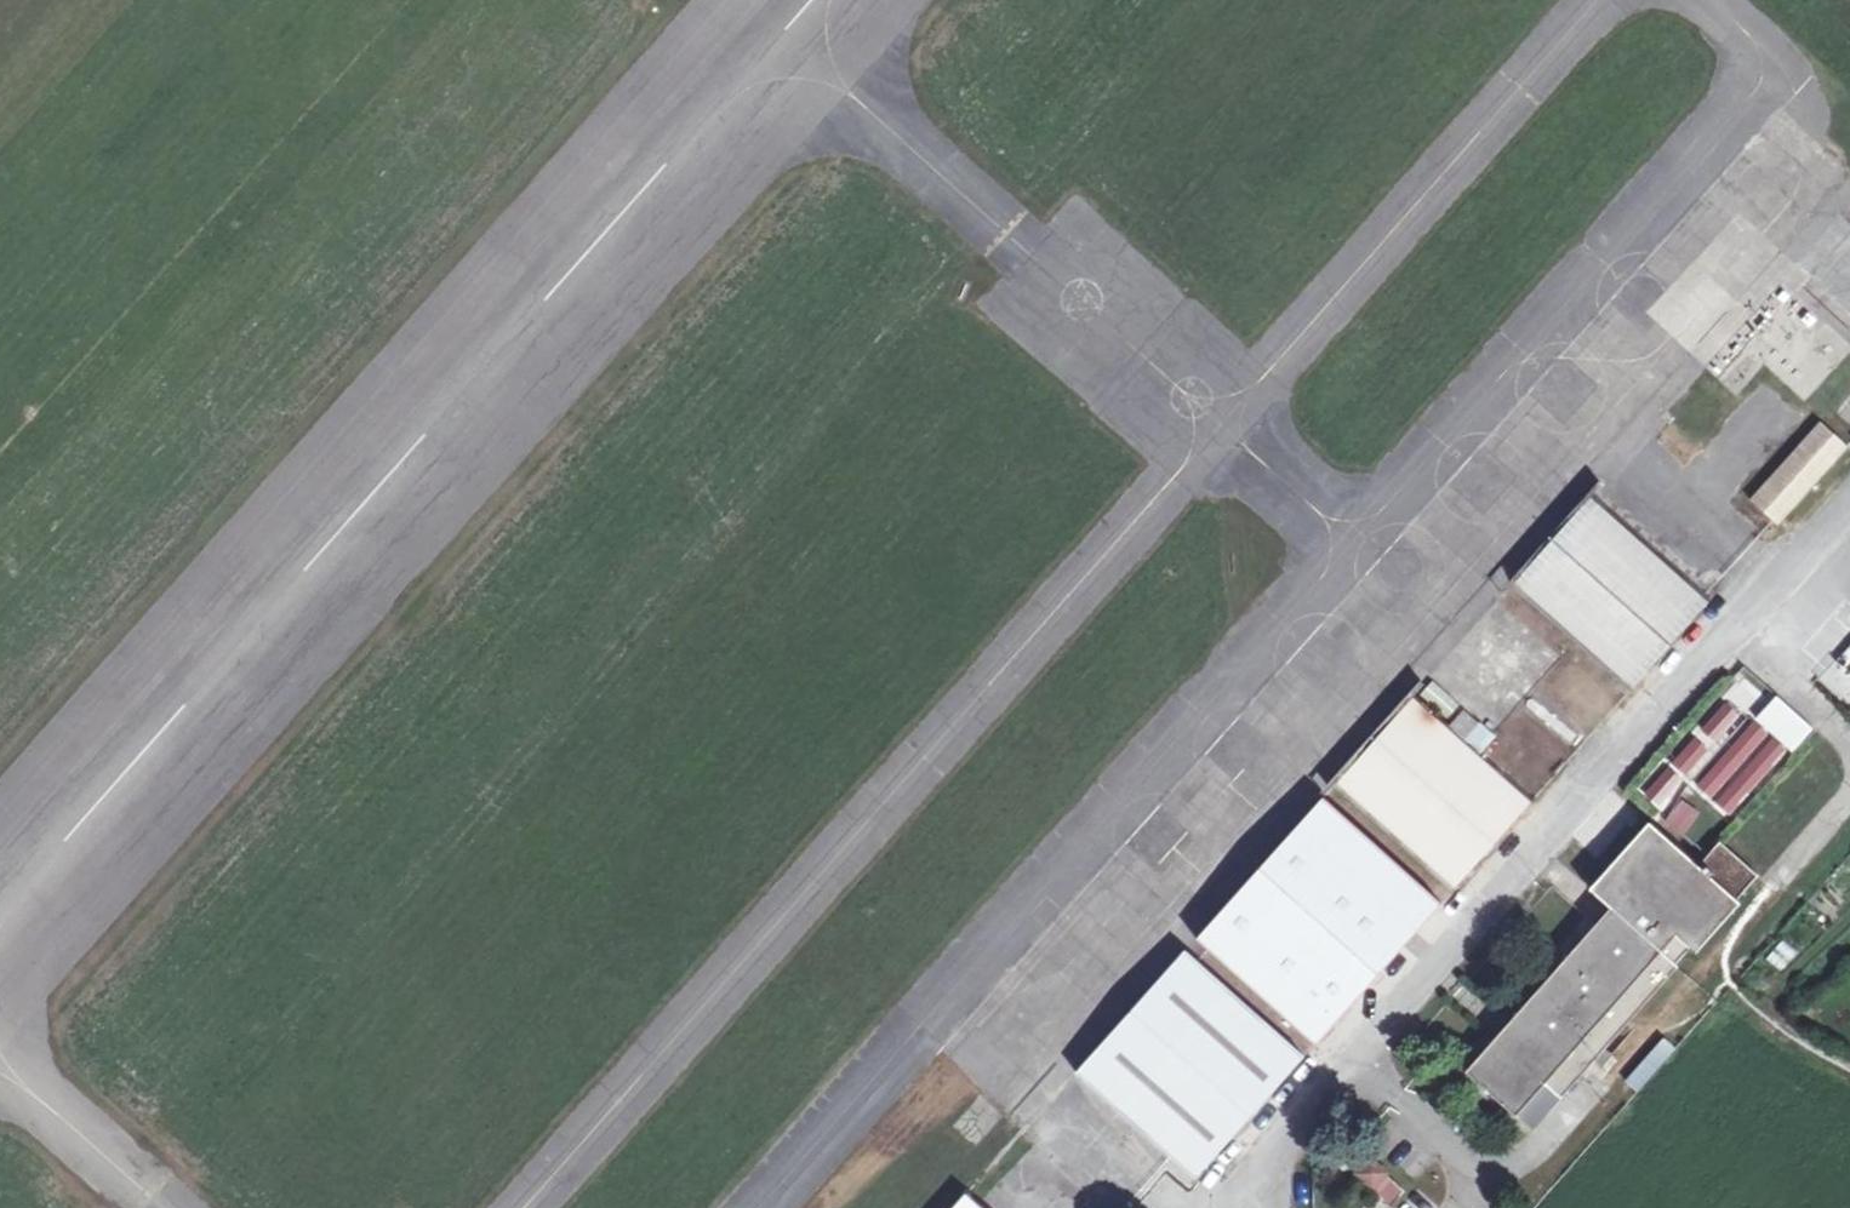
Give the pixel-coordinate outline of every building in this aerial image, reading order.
[(1820,278),(1849,308),(1849,249),(1820,278)] [(1776,523),(1848,446),(1816,421),(1747,498),(1776,523)] [(1587,494),(1514,579),(1633,683),(1706,600),(1587,494)] [(1742,674),(1727,691),(1749,709),(1763,692),(1742,674)] [(1399,837),(1453,885),(1528,801),(1409,694),(1335,779),(1399,837)] [(1725,703),(1701,729),(1716,743),(1740,717),(1725,703)] [(1760,707),(1695,783),(1711,796),(1776,721),(1760,707)] [(1447,727),(1461,740),(1472,726),(1459,714),(1447,727)] [(1770,737),(1714,803),(1731,817),(1787,751),(1770,737)] [(1694,739),(1672,763),(1687,776),(1709,752),(1694,739)] [(1666,769),(1644,793),(1660,806),(1681,782),(1666,769)] [(1315,788),(1187,933),(1306,1038),(1435,893),(1315,788)] [(1680,798),(1663,820),(1683,835),(1699,813),(1680,798)] [(1467,1072),(1517,1116),(1546,1083),(1562,1098),(1630,1020),(1678,965),(1675,963),(1690,947),(1695,952),(1740,901),(1736,898),(1757,873),(1718,839),(1697,864),(1648,821),(1590,889),(1611,907),(1604,915),(1595,924),(1502,1031),(1467,1072)] [(1181,949),(1071,1072),(1169,1158),(1192,1178),(1301,1055),(1181,949)] [(1660,1034),(1623,1079),(1637,1090),(1674,1046),(1660,1034)] [(1359,1174),(1373,1160),(1353,1142),(1340,1156),(1359,1174)] [(1373,1160),(1359,1174),(1374,1188),(1387,1174),(1373,1160)] [(1387,1174),(1374,1188),(1394,1206),(1407,1192),(1387,1174)] [(964,1194),(952,1207),(980,1207),(964,1194)]
